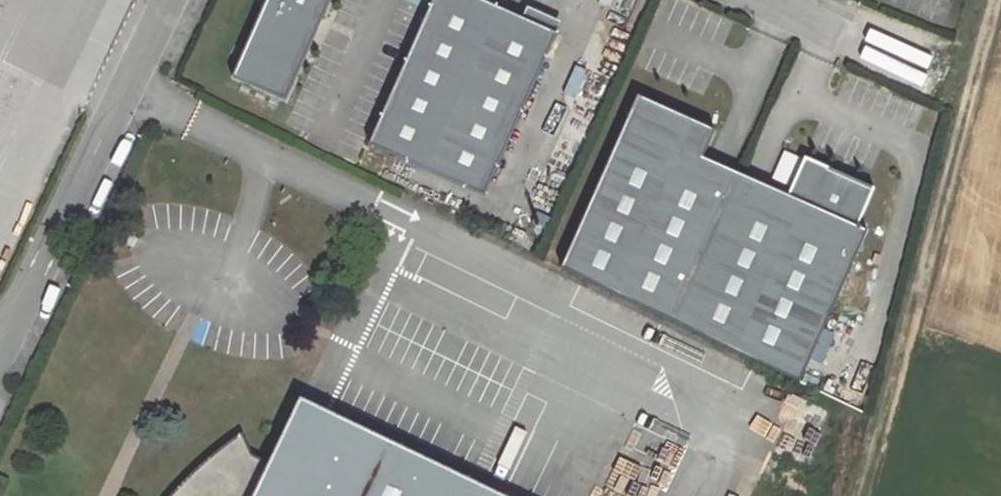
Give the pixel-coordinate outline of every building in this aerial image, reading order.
[(289,100),(333,0),(270,0),(236,76),(289,100)] [(487,193),(558,33),(484,0),(435,0),(371,142),(487,193)] [(638,95),(562,267),(672,320),(737,172),(703,157),(716,130),(638,95)] [(737,172),(672,320),(805,384),(815,361),(829,330),(872,232),(862,228),(879,190),(805,157),(788,195),(737,172)] [(538,213),(533,224),(550,232),(555,221),(538,213)] [(839,335),(829,330),(815,361),(825,366),(839,335)] [(309,413),(314,405),(302,399),(298,408),(309,413)] [(314,405),(309,413),(298,408),(272,463),(256,455),(243,432),(226,445),(202,466),(181,486),(172,495),(504,495),(314,405)]
